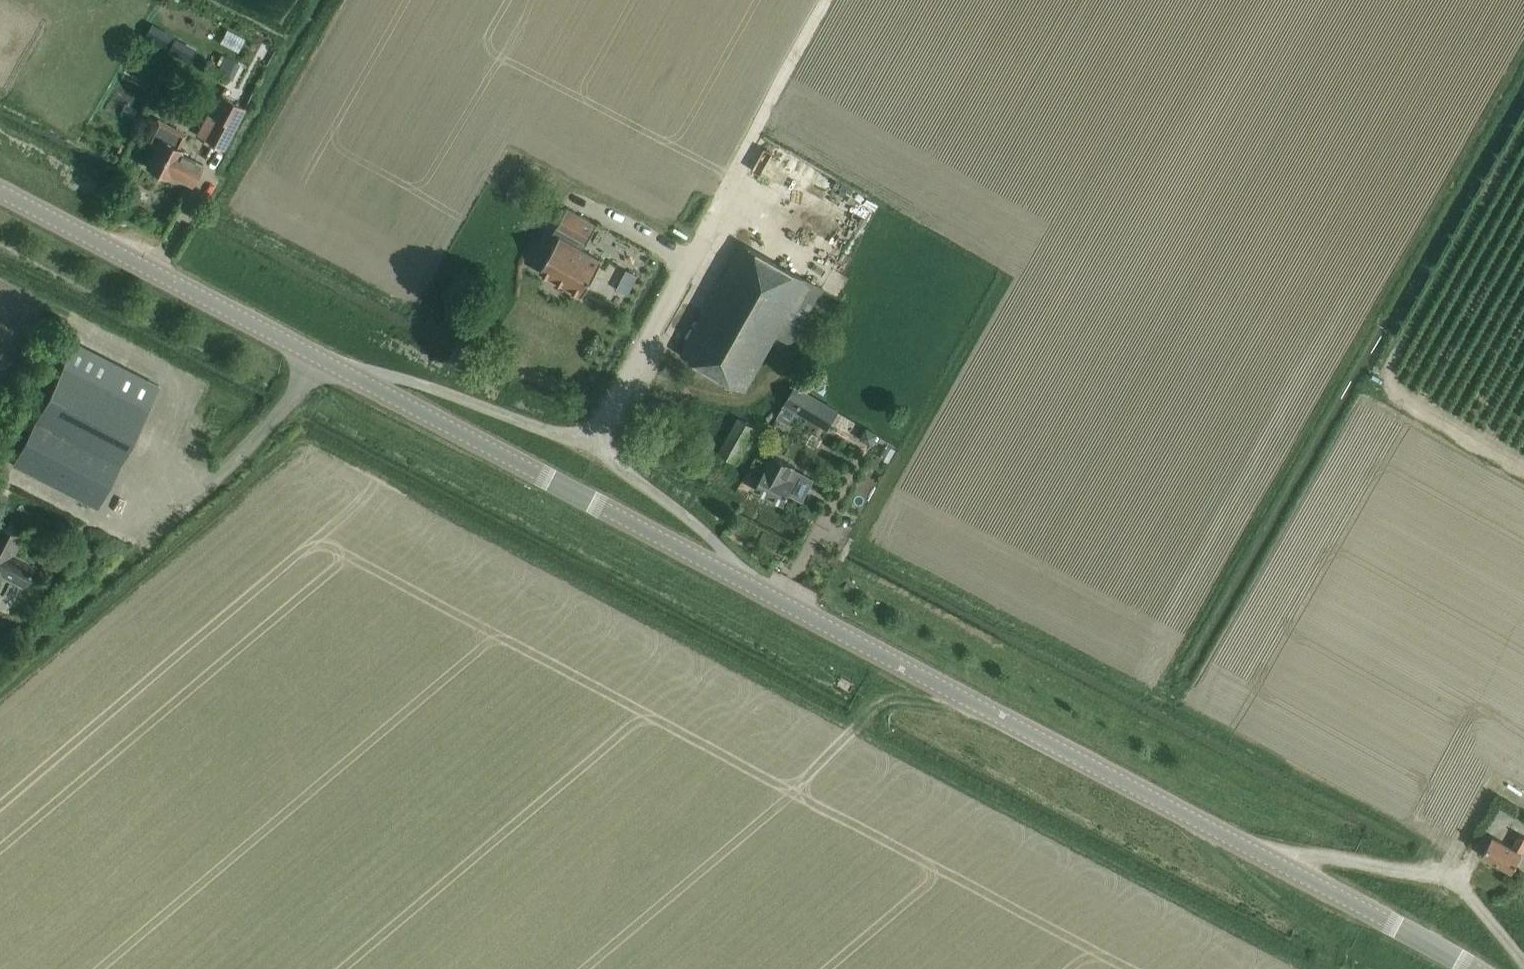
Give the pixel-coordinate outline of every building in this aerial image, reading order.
[(224,149),(245,108),(219,94),(209,114),(207,113),(196,135),(224,149)] [(192,184),(201,166),(203,162),(194,158),(177,148),(185,134),(154,117),(143,136),(157,144),(145,166),(168,177),(170,172),(192,184)] [(586,178),(582,188),(600,197),(604,186),(586,178)] [(582,294),(601,259),(583,249),(597,223),(567,206),(552,233),(559,237),(540,270),(582,294)] [(791,342),(822,288),(761,254),(744,244),(682,352),(745,387),(755,370),(775,333),(791,342)] [(96,506),(159,384),(76,342),(13,464),(96,506)] [(843,419),(851,398),(814,384),(806,405),(843,419)] [(736,461),(745,444),(756,425),(738,415),(718,451),(736,461)] [(872,442),(877,432),(866,426),(860,436),(872,442)] [(789,491),(801,498),(811,479),(794,470),(796,467),(773,455),(755,488),(783,502),(789,491)] [(34,564),(12,553),(22,535),(0,523),(0,576),(1,573),(5,576),(23,585),(34,564)] [(1520,830),(1513,843),(1494,832),(1482,853),(1511,870),(1523,848),(1523,849),(1523,833),(1520,830)]
